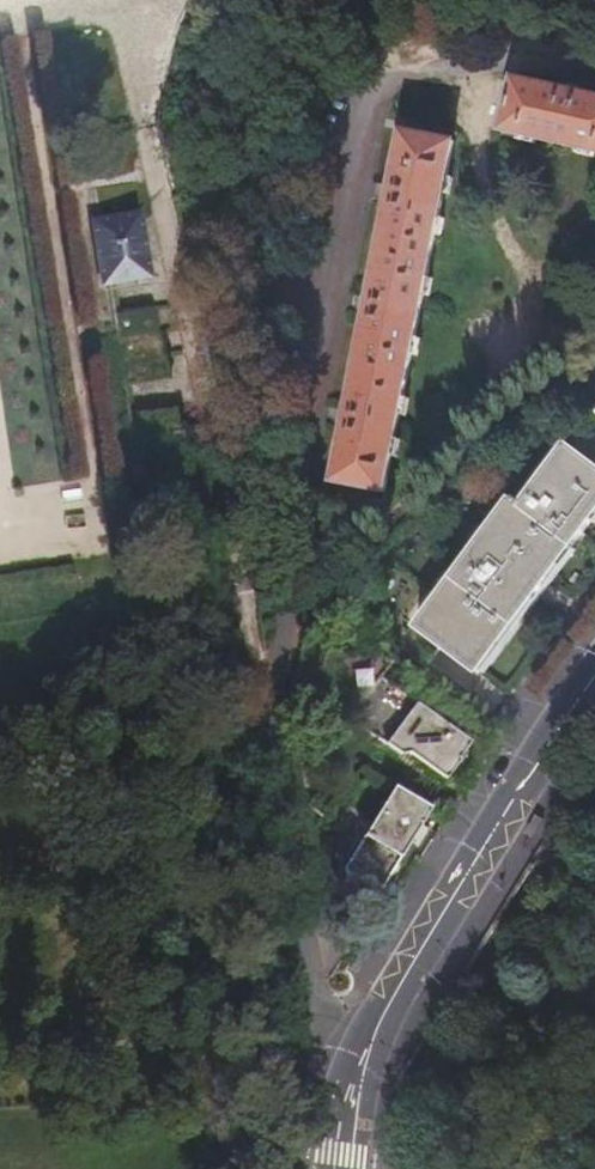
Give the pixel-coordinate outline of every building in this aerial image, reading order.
[(502,127),(594,149),(594,96),(514,75),(502,127)] [(402,128),(332,474),(384,484),(453,139),(402,128)] [(141,203),(91,211),(102,284),(152,277),(141,203)] [(414,638),(476,687),(549,589),(594,527),(594,478),(566,456),(520,517),(510,509),(414,638)] [(410,746),(415,751),(447,779),(469,743),(437,714),(435,716),(425,707),(426,706),(394,678),(367,710),(399,737),(401,735),(412,744),(410,746)] [(415,751),(396,782),(432,804),(447,779),(415,751)] [(432,804),(396,782),(374,819),(376,820),(370,830),(368,829),(344,868),(380,890),(404,853),(401,851),(408,840),(410,841),(432,804)]
